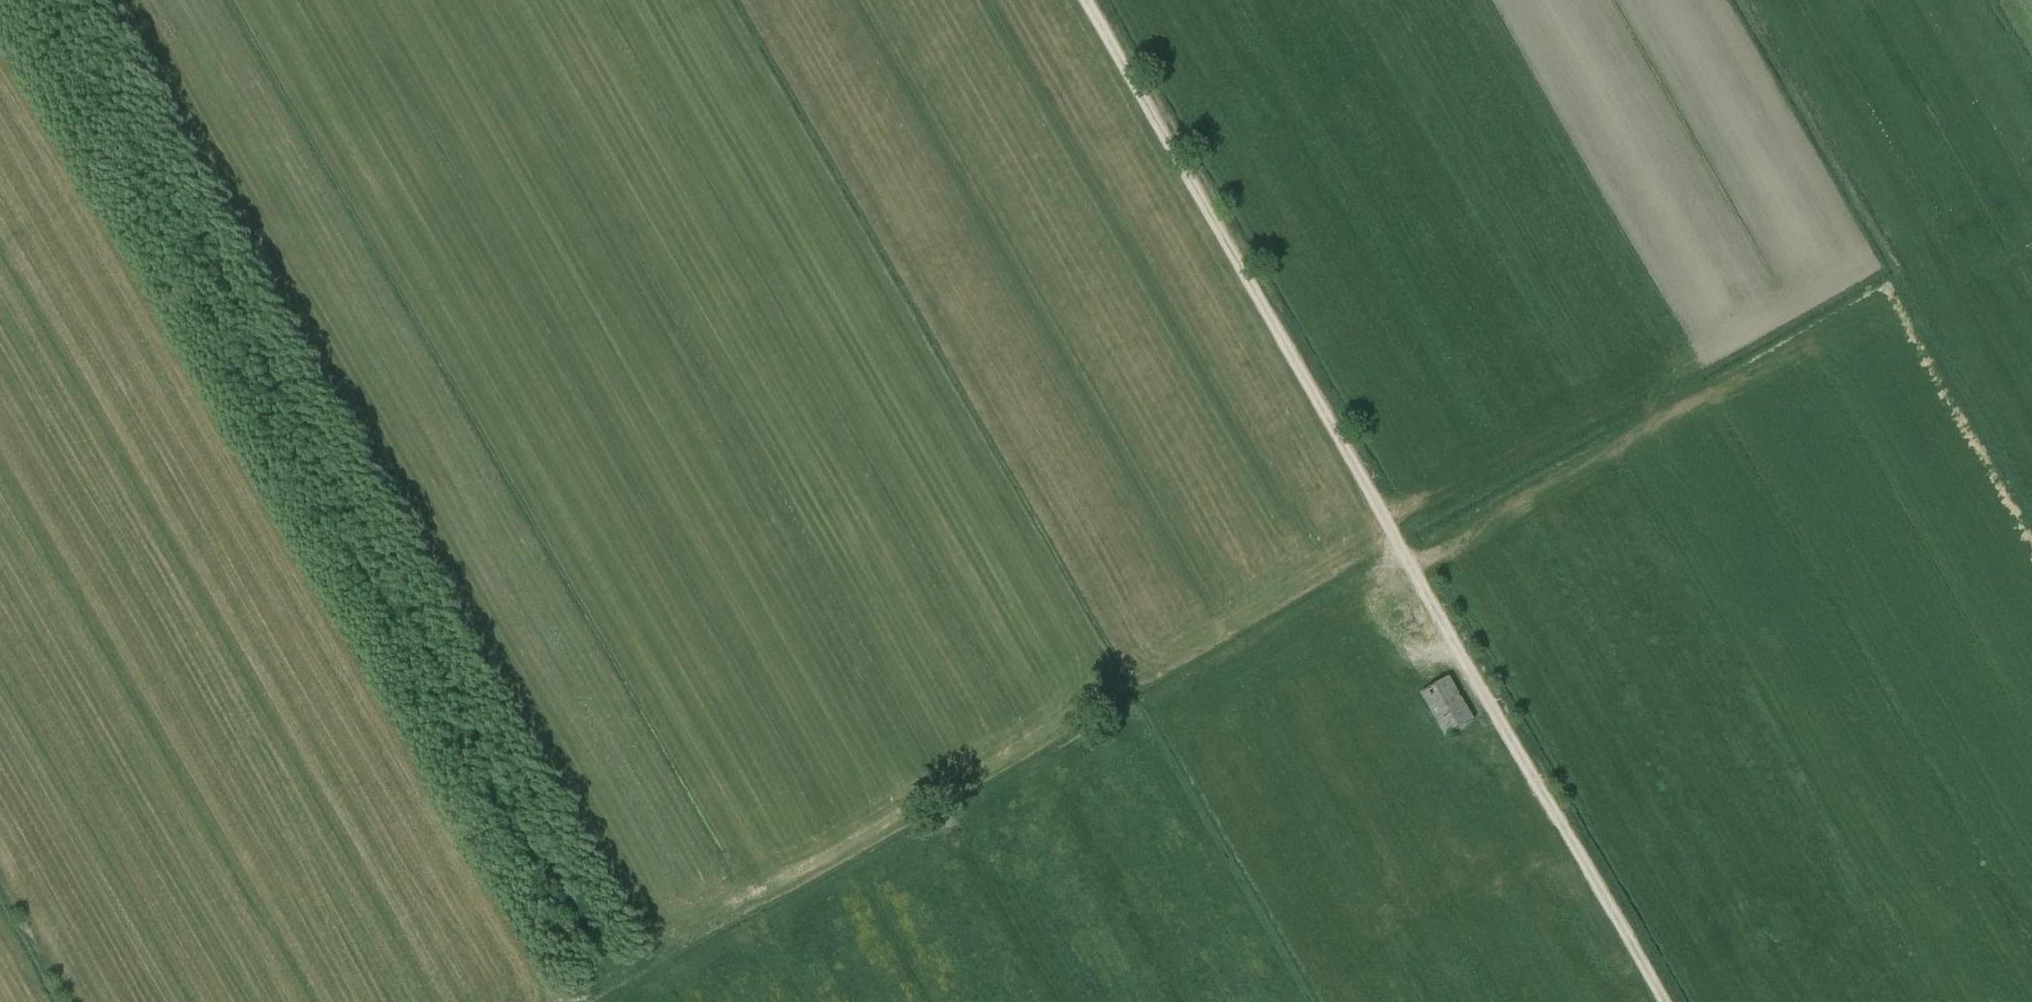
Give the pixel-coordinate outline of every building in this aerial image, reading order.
[(1420,693),(1445,737),(1473,721),(1449,677),(1420,693)]
